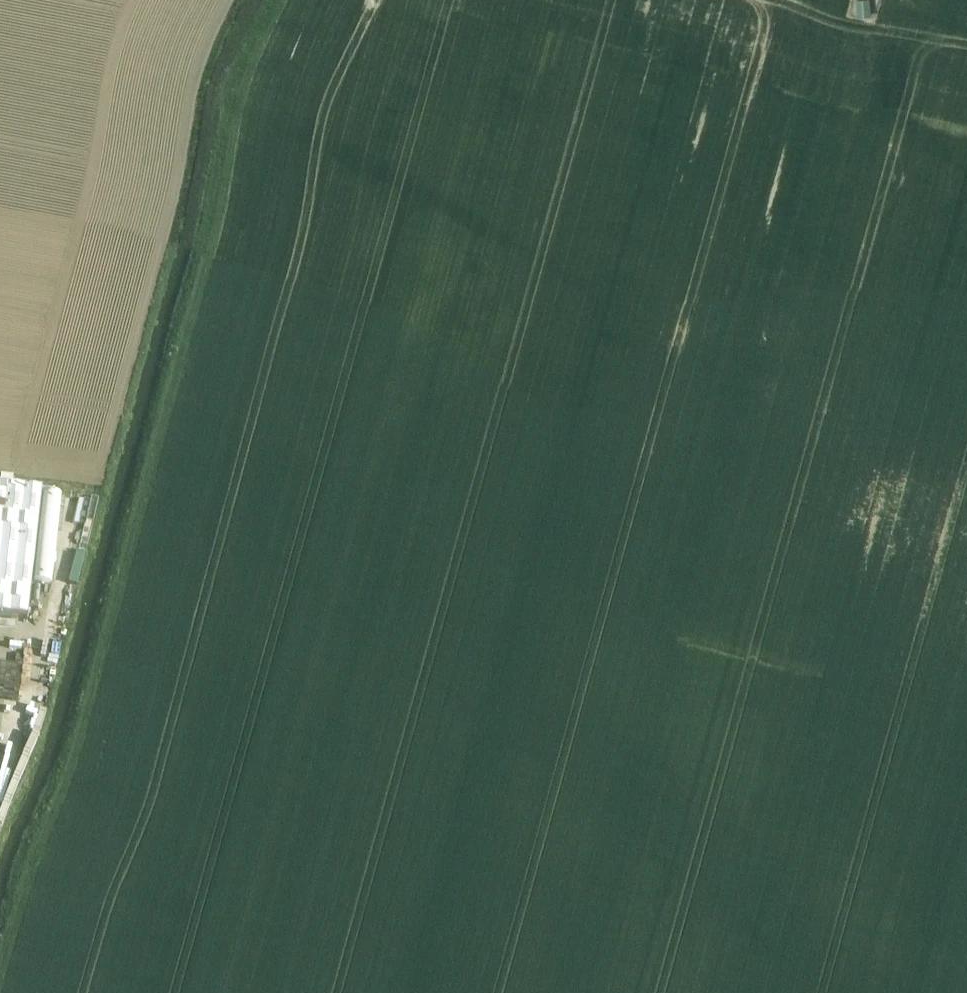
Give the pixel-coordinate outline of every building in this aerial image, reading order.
[(858,15),(871,14),(869,0),(857,0),(858,15)] [(26,621),(40,494),(0,490),(0,618),(26,621)]
